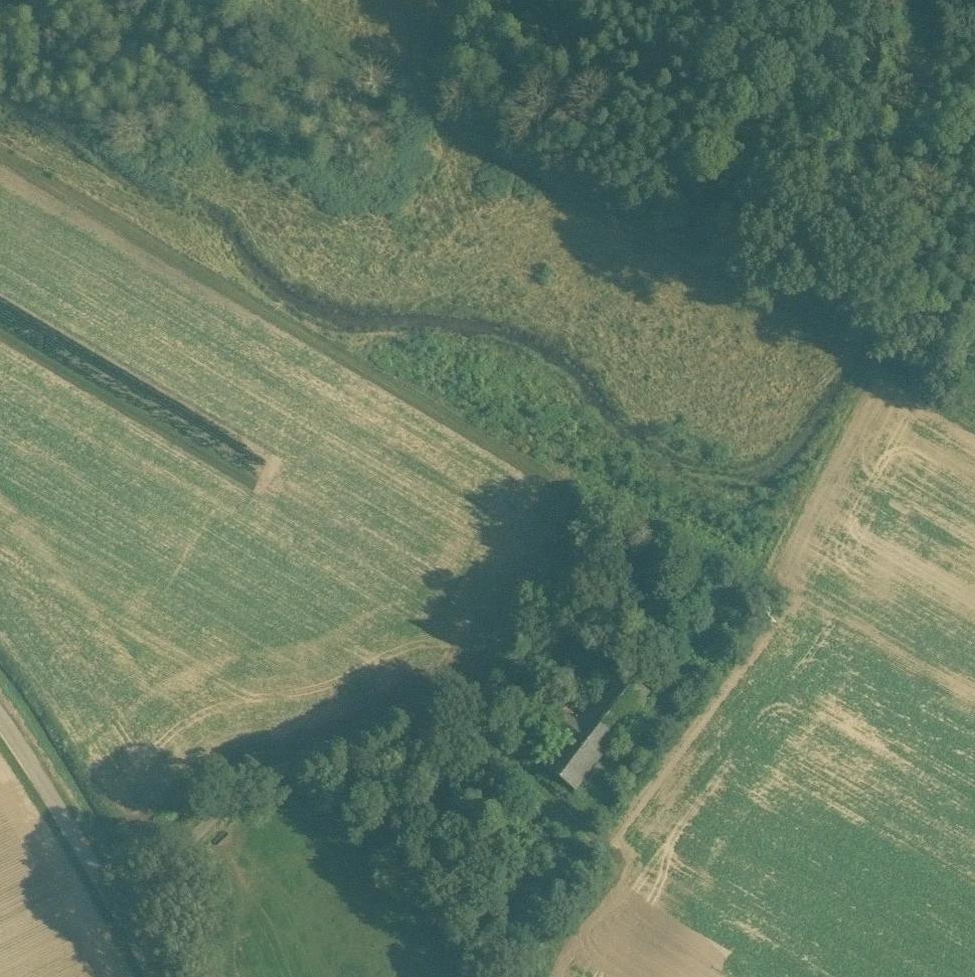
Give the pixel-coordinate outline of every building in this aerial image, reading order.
[(580,719),(546,692),(530,713),(566,740),(545,767),(576,791),(650,694),(618,669),(580,719)]
